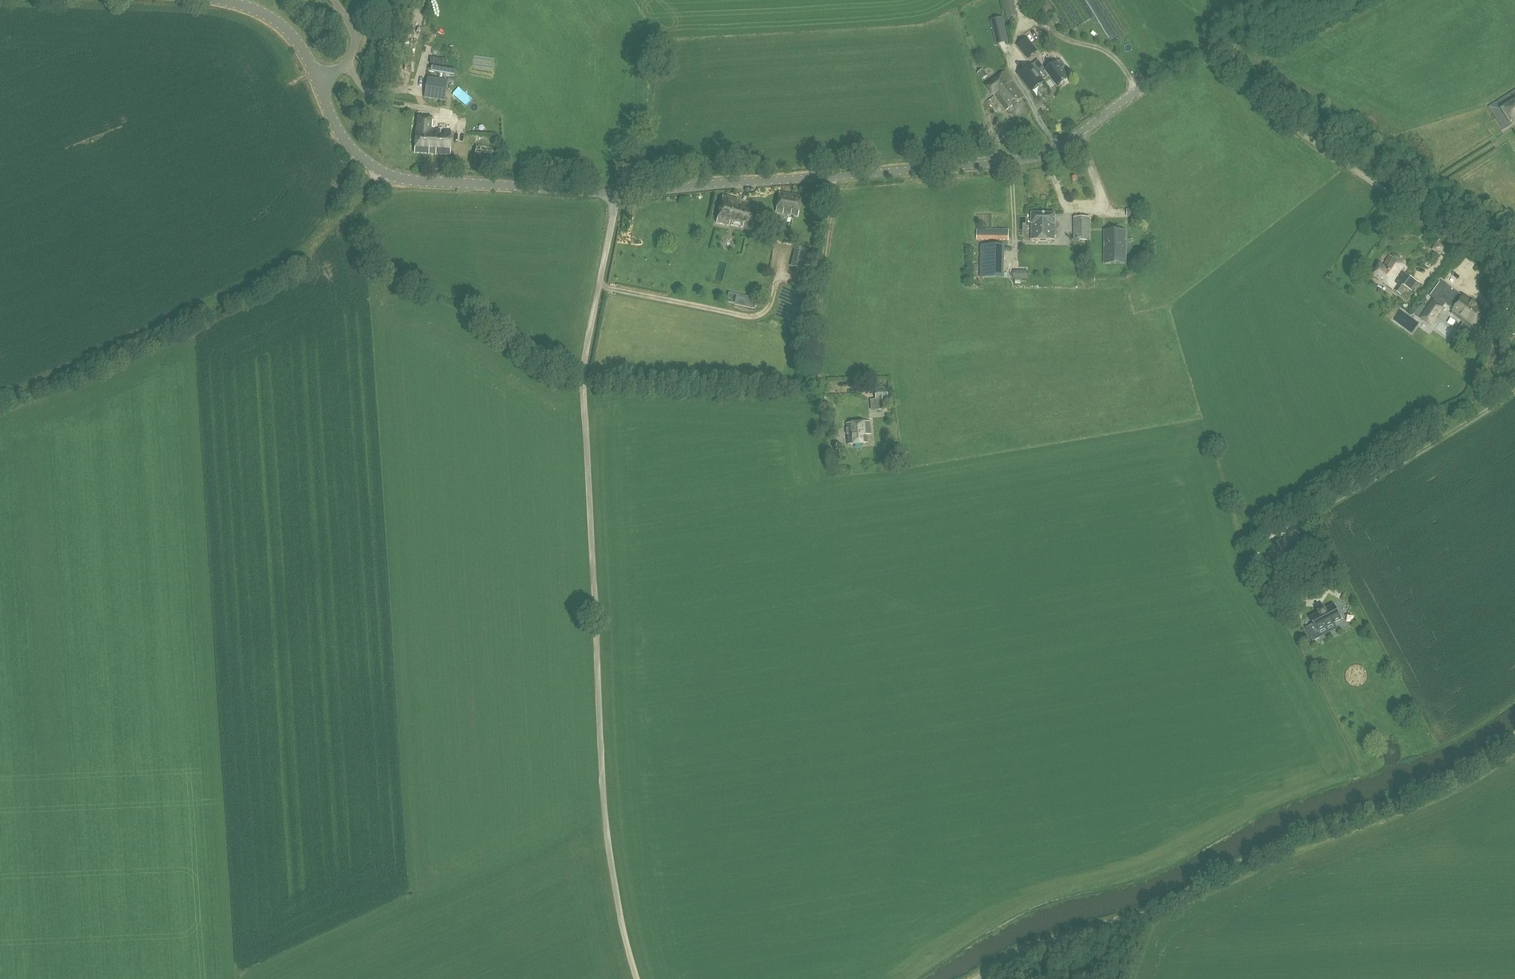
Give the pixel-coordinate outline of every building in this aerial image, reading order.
[(1004,22),(991,25),(996,45),(1009,42),(1004,22)] [(1028,37),(1017,46),(1027,59),(1038,51),(1028,37)] [(1031,65),(1019,75),(1031,92),(1042,83),(1041,82),(1049,76),(1058,87),(1069,78),(1063,69),(1065,67),(1065,65),(1062,61),(1059,60),(1057,62),(1057,61),(1046,70),(1038,60),(1031,65)] [(983,69),(977,73),(982,80),(988,76),(983,69)] [(1024,98),(1011,82),(1013,81),(1005,71),(986,86),(993,95),(994,94),(1007,110),(1024,98)] [(424,97),(445,100),(448,79),(427,76),(424,97)] [(1489,107),(1503,130),(1514,122),(1514,91),(1489,107)] [(415,153),(432,154),(433,129),(430,129),(431,117),(418,116),(417,127),(416,127),(415,153)] [(451,130),(433,129),(432,154),(450,154),(451,130)] [(778,196),(776,212),(798,216),(801,200),(802,195),(798,194),(779,191),(778,196)] [(752,230),(758,207),(737,202),(738,199),(723,196),(716,223),(729,225),(729,223),(752,230)] [(1055,224),(1055,214),(1032,213),(1031,224),(1032,224),(1032,240),(1055,240),(1055,224)] [(1090,241),(1090,217),(1074,217),(1074,241),(1090,241)] [(1009,229),(977,228),(977,240),(1009,240),(1009,229)] [(1125,230),(1106,230),(1106,258),(1125,258),(1125,230)] [(1005,245),(1002,245),(980,245),(980,278),(1004,280),(1005,245)] [(1392,289),(1407,267),(1390,255),(1383,266),(1379,264),(1372,275),(1392,289)] [(805,263),(792,260),(791,267),(804,270),(805,263)] [(1405,287),(1409,288),(1415,279),(1406,273),(1394,290),(1401,294),(1405,287)] [(1443,306),(1445,303),(1454,310),(1472,324),(1483,310),(1464,296),(1463,297),(1447,285),(1435,300),(1443,306)] [(737,294),(735,304),(755,308),(757,299),(737,294)] [(1419,318),(1431,327),(1445,307),(1443,306),(1435,300),(1433,299),(1419,318)] [(1397,322),(1415,335),(1422,326),(1404,312),(1397,322)] [(887,388),(875,389),(876,399),(878,399),(879,410),(887,409),(886,398),(888,398),(887,388)] [(871,435),(870,422),(846,423),(848,444),(867,443),(867,435),(871,435)] [(1318,631),(1342,618),(1334,604),(1326,608),(1325,606),(1317,610),(1318,612),(1310,617),(1318,631)] [(1335,637),(1334,630),(1314,636),(1316,643),(1335,637)]
